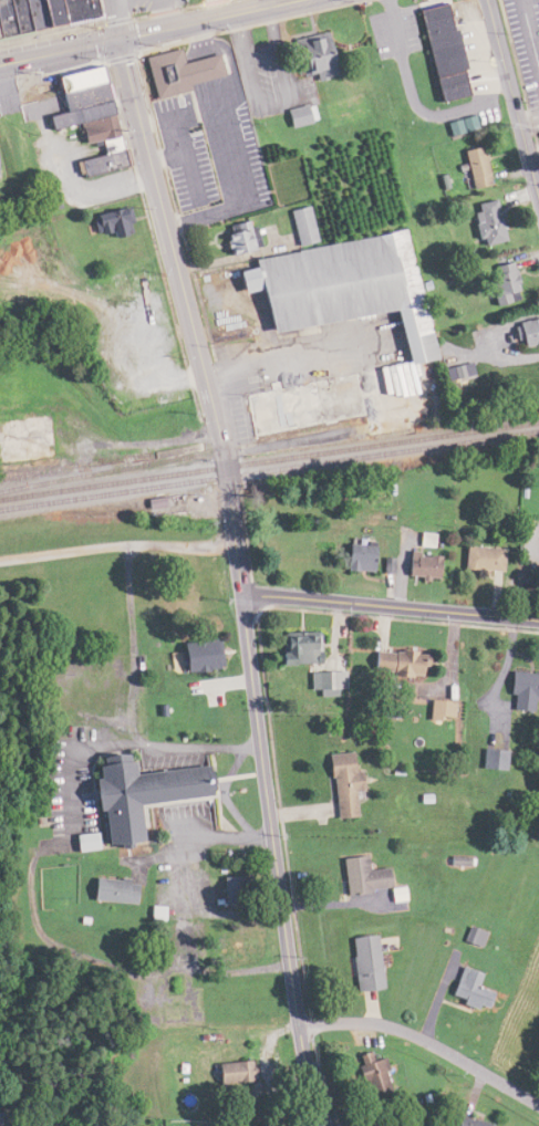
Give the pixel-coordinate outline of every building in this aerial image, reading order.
[(93,20),(89,0),(0,0),(0,36),(93,20)] [(433,102),(463,96),(444,3),(414,10),(433,102)] [(330,70),(321,32),(290,39),(299,78),(330,70)] [(184,85),(219,77),(214,55),(179,63),(176,49),(141,57),(150,100),(186,92),(184,85)] [(77,124),(81,144),(97,141),(100,156),(76,161),(78,176),(122,168),(102,66),(53,75),(60,113),(45,116),(47,130),(77,124)] [(283,110),(285,127),(306,124),(304,106),(283,110)] [(460,150),(468,188),(487,184),(480,147),(460,150)] [(470,205),(477,247),(501,243),(494,201),(470,205)] [(92,214),(96,239),(131,233),(127,208),(92,214)] [(247,221),(235,223),(237,233),(224,235),(227,254),(251,250),(247,221)] [(402,366),(238,393),(245,436),(360,417),(363,434),(436,422),(425,361),(428,360),(407,232),(249,258),(251,269),(233,272),(237,295),(255,292),(262,333),(393,312),(402,366)] [(490,304),(514,304),(514,265),(490,265),(490,304)] [(513,324),(518,347),(538,343),(538,318),(513,324)] [(45,417),(0,422),(0,464),(49,459),(45,417)] [(369,569),(369,543),(342,543),(342,569),(369,569)] [(460,568),(500,572),(502,548),(463,545),(460,568)] [(404,576),(437,576),(437,551),(404,551),(404,576)] [(309,634),(277,634),(277,663),(309,663),(309,634)] [(214,669),(214,638),(177,638),(177,669),(214,669)] [(422,650),(369,649),(369,673),(422,674),(422,650)] [(530,711),(531,698),(538,699),(538,672),(509,669),(505,708),(530,711)] [(305,670),(305,690),(341,690),(341,670),(305,670)] [(426,719),(448,719),(448,700),(426,700),(426,719)] [(501,767),(500,750),(488,751),(489,768),(501,767)] [(356,790),(354,769),(348,770),(346,751),(323,753),(328,817),(352,815),(351,791),(356,790)] [(134,806),(204,798),(200,765),(127,773),(124,752),(103,754),(105,774),(87,775),(93,833),(73,835),(74,847),(138,841),(134,806)] [(336,857),(339,892),(385,887),(383,867),(362,869),(360,855),(336,857)] [(90,876),(88,899),(131,904),(134,880),(90,876)] [(484,933),(470,928),(465,941),(479,947),(484,933)] [(377,988),(370,933),(344,936),(351,991),(377,988)] [(478,973),(458,966),(447,997),(483,1009),(489,992),(474,986),(478,973)] [(387,1091),(378,1057),(367,1060),(365,1050),(349,1054),(360,1098),(387,1091)] [(212,1061),(212,1083),(249,1083),(249,1061),(212,1061)] [(458,1116),(454,1125),(487,1125),(458,1116)]
